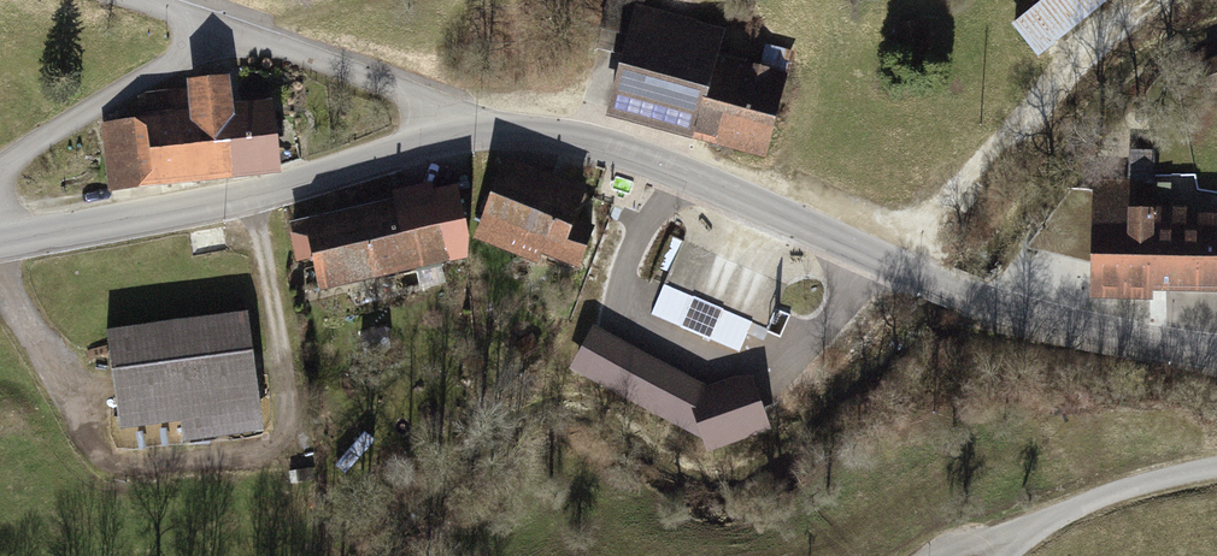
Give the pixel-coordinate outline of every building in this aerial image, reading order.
[(1009,25),(1036,58),(1108,0),(1040,0),(1009,25)] [(717,27),(626,3),(594,118),(755,162),(779,75),(710,56),(717,27)] [(1198,65),(1210,95),(1216,92),(1216,57),(1198,65)] [(131,120),(100,124),(107,190),(270,174),(263,102),(220,106),(217,78),(173,83),(173,90),(129,94),(131,120)] [(577,191),(500,161),(471,236),(570,274),(587,230),(565,221),(577,191)] [(1088,179),(1086,301),(1146,303),(1147,292),(1216,293),(1216,216),(1181,217),(1180,207),(1133,209),(1133,180),(1088,179)] [(444,185),(278,222),(289,267),(300,265),(307,292),(461,257),(444,185)] [(790,273),(667,228),(647,281),(703,302),(707,291),(774,315),(790,273)] [(240,313),(98,331),(113,446),(254,428),(240,313)] [(701,381),(590,324),(570,364),(681,420),(688,405),(696,390),(701,381)] [(696,390),(688,405),(703,444),(768,426),(748,374),(696,390)]
